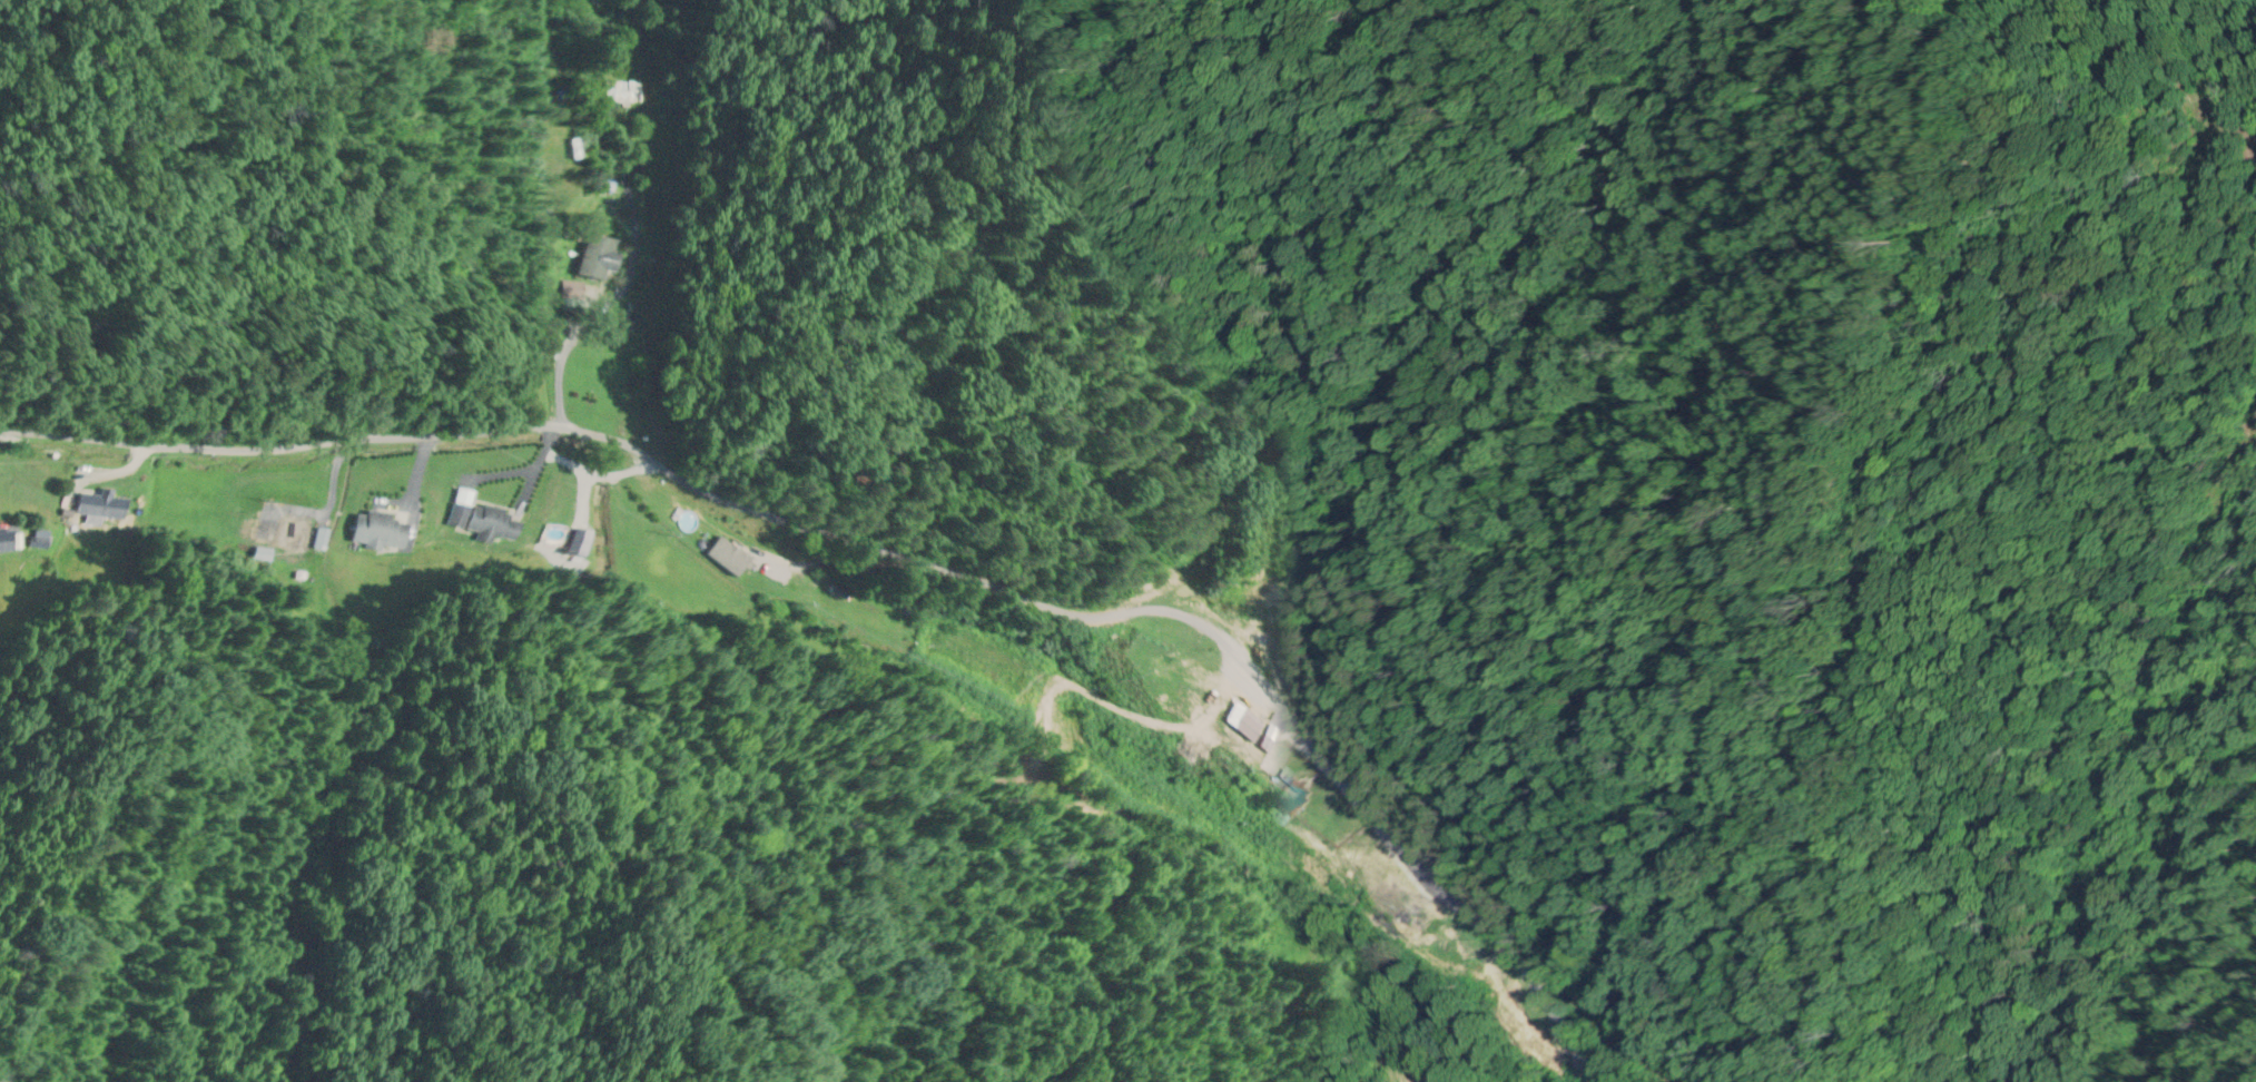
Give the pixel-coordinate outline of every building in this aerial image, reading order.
[(640,84),(603,84),(603,105),(640,105),(640,84)] [(607,288),(618,258),(610,256),(614,245),(593,237),(579,278),(607,288)] [(130,520),(131,501),(112,501),(112,493),(101,492),(101,497),(78,497),(78,519),(130,520)] [(448,531),(519,542),(523,517),(464,508),(466,499),(454,497),(448,531)] [(351,547),(404,551),(407,518),(353,515),(351,547)] [(310,551),(313,526),(262,520),(259,545),(310,551)] [(14,554),(12,532),(0,532),(0,554),(14,554)] [(749,587),(763,596),(770,584),(796,599),(806,582),(774,563),(770,570),(762,565),(749,587)] [(1228,746),(1246,726),(1228,710),(1210,731),(1228,746)] [(1305,824),(1326,800),(1292,772),(1280,786),(1261,770),(1253,780),(1305,824)]
